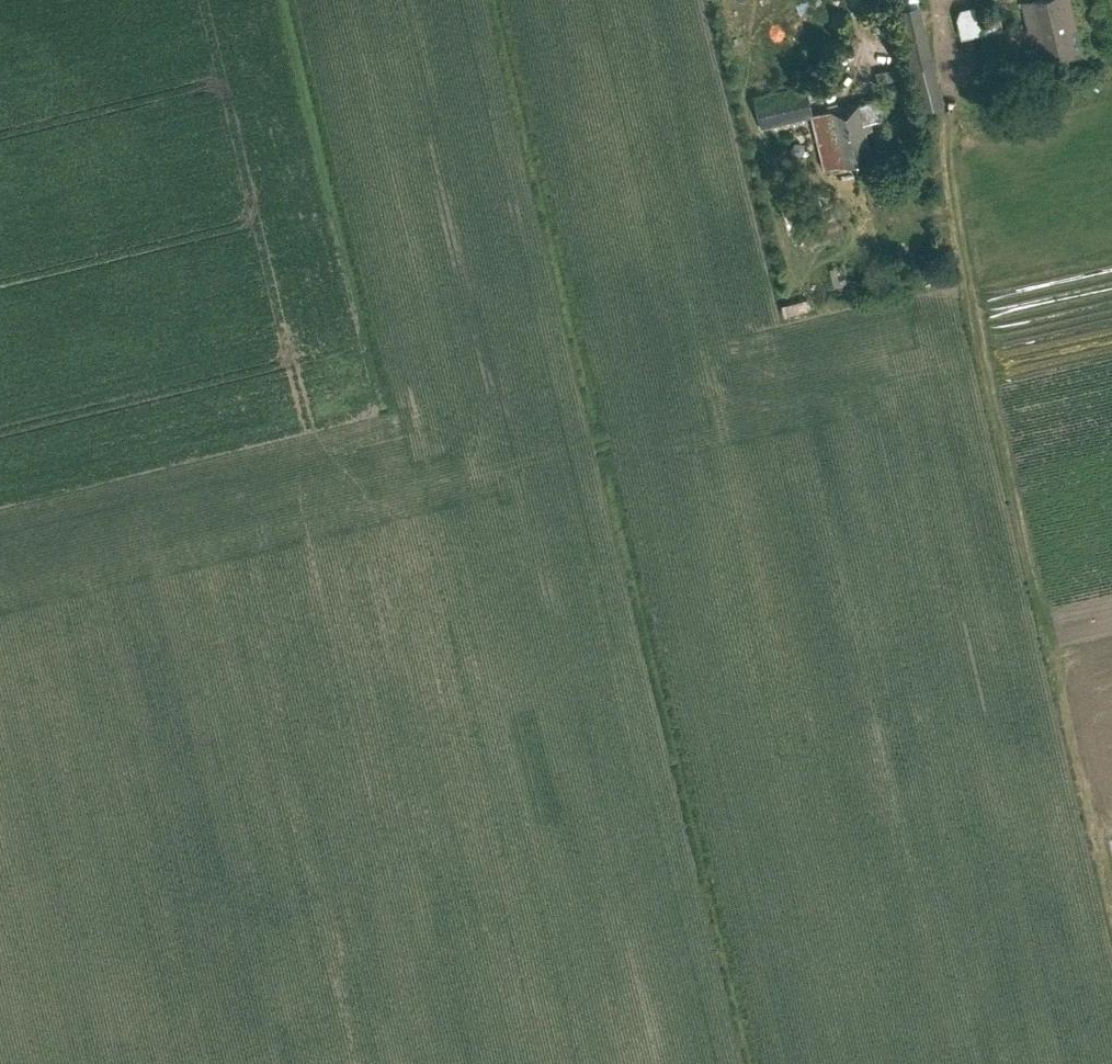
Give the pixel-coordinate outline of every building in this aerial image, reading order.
[(976,4),(982,32),(1003,28),(997,0),(994,0),(976,4)] [(1070,30),(1076,29),(1070,0),(1038,0),(1022,4),(1031,46),(1035,45),(1038,59),(1074,50),(1070,30)] [(929,42),(926,5),(906,6),(908,27),(919,26),(921,42),(929,42)] [(765,128),(817,116),(809,85),(757,97),(765,128)] [(836,166),(871,158),(864,129),(871,128),(865,100),(823,110),(836,166)]
